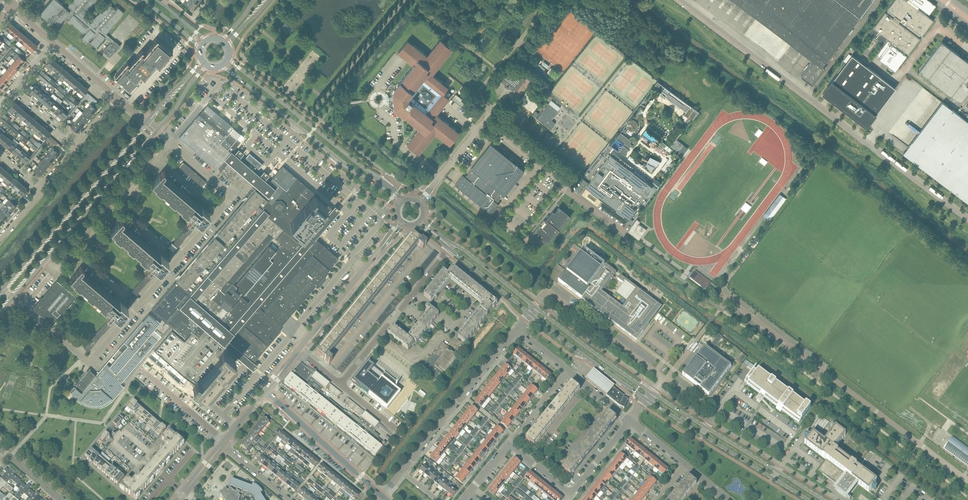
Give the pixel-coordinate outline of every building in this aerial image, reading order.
[(114,41),(105,34),(124,12),(118,7),(116,10),(113,8),(114,8),(108,3),(90,24),(83,17),(97,0),(73,0),(68,6),(68,7),(67,9),(63,5),(63,4),(58,0),(50,0),(39,13),(49,21),(47,23),(54,29),(65,16),(67,18),(69,19),(68,20),(83,33),(84,32),(86,33),(82,38),(87,42),(92,37),(93,39),(90,42),(96,47),(105,37),(111,42),(102,51),(108,56),(113,50),(115,52),(120,46),(114,41)] [(193,0),(188,0),(187,1),(186,0),(185,0),(182,3),(189,9),(191,6),(193,8),(197,3),(193,0)] [(813,60),(814,59),(822,65),(871,0),(734,0),(813,60)] [(872,23),(962,91),(967,82),(967,0),(890,0),(872,23)] [(10,22),(3,30),(8,34),(9,32),(15,26),(10,22)] [(15,26),(9,32),(14,36),(19,30),(15,26)] [(19,30),(14,36),(18,40),(24,34),(19,30)] [(24,34),(18,40),(23,44),(28,38),(24,34)] [(127,61),(114,77),(129,89),(129,90),(130,90),(142,76),(144,78),(156,63),(159,65),(172,50),(157,37),(144,51),(142,49),(130,64),(127,61)] [(28,38),(23,44),(28,48),(33,42),(28,38)] [(414,64),(394,90),(394,94),(394,96),(395,100),(395,102),(395,107),(406,115),(407,116),(417,124),(421,128),(420,129),(419,129),(409,142),(409,143),(408,144),(418,153),(419,153),(420,152),(420,151),(433,136),(435,133),(437,134),(444,139),(445,140),(448,143),(449,143),(451,144),(458,135),(460,133),(455,129),(438,116),(436,114),(439,111),(447,100),(449,98),(445,94),(449,94),(450,92),(449,91),(445,91),(448,87),(431,74),(433,72),(434,72),(447,55),(448,54),(451,50),(452,48),(441,39),(438,44),(438,43),(429,54),(429,55),(428,56),(414,45),(413,45),(407,40),(398,52),(403,55),(404,56),(411,62),(412,62),(414,64)] [(33,42),(28,48),(32,52),(38,46),(33,42)] [(869,126),(897,87),(852,54),(824,94),(869,126)] [(19,55),(15,60),(21,65),(25,60),(19,55)] [(46,64),(51,68),(56,62),(52,58),(46,64)] [(825,67),(822,65),(814,59),(813,60),(801,76),(812,84),(825,67)] [(17,70),(21,65),(15,60),(11,65),(17,70)] [(51,68),(48,71),(50,73),(53,70),(55,72),(61,66),(56,62),(51,68)] [(543,70),(545,69),(537,63),(532,69),(544,79),(548,74),(543,70)] [(11,65),(7,69),(13,74),(17,70),(11,65)] [(65,70),(61,66),(55,72),(60,76),(65,70)] [(9,79),(13,74),(7,69),(3,74),(9,79)] [(507,69),(499,80),(513,91),(515,89),(516,90),(525,79),(514,71),(512,73),(507,69)] [(60,76),(65,80),(70,73),(65,70),(60,76)] [(74,77),(70,73),(65,80),(69,84),(74,77)] [(0,77),(0,79),(5,83),(9,79),(3,74),(0,77)] [(74,77),(69,84),(74,87),(79,81),(80,80),(77,78),(76,79),(74,77)] [(83,85),(79,81),(74,87),(78,91),(83,85)] [(30,92),(36,86),(31,82),(26,88),(30,92)] [(88,89),(83,85),(78,91),(83,95),(88,89)] [(35,96),(40,89),(36,86),(30,92),(35,96)] [(40,89),(35,96),(40,100),(46,92),(47,91),(42,87),(40,89)] [(699,112),(666,87),(661,94),(686,112),(689,108),(698,114),(699,112)] [(46,92),(40,100),(44,103),(51,96),(46,92)] [(452,99),(462,106),(464,103),(465,103),(465,102),(464,101),(463,100),(456,94),(452,99)] [(51,96),(44,103),(49,107),(55,100),(51,96)] [(55,100),(49,107),(53,111),(60,103),(56,99),(55,100)] [(14,101),(7,110),(12,114),(19,105),(14,101)] [(89,104),(86,108),(93,114),(97,109),(95,107),(93,105),(90,103),(88,101),(87,102),(89,104)] [(942,102),(903,153),(967,202),(967,121),(942,102)] [(60,103),(53,111),(58,115),(65,107),(60,103)] [(541,112),(537,118),(551,130),(554,125),(554,124),(555,124),(555,123),(554,123),(554,122),(553,122),(551,119),(558,111),(548,103),(544,109),(543,110),(542,111),(541,112)] [(194,120),(179,137),(181,139),(216,169),(218,168),(232,151),(245,136),(207,104),(204,108),(203,109),(207,113),(202,118),(198,115),(194,120)] [(23,109),(19,105),(12,114),(16,118),(23,109)] [(65,107),(58,115),(62,119),(70,111),(65,107)] [(89,118),(93,114),(86,108),(82,112),(89,118)] [(21,121),(23,119),(28,113),(23,109),(16,118),(21,121)] [(202,118),(207,113),(203,109),(198,115),(202,118)] [(85,123),(89,118),(82,112),(78,117),(85,123)] [(467,119),(471,122),(476,115),(474,114),(472,112),(467,119)] [(32,117),(28,113),(23,119),(22,121),(26,124),(27,123),(32,117)] [(30,129),(37,121),(32,117),(27,123),(25,125),(30,129)] [(81,127),(85,123),(78,117),(75,121),(81,127)] [(540,137),(545,129),(527,119),(523,127),(540,137)] [(34,133),(42,125),(37,121),(30,129),(34,133)] [(77,132),(81,127),(75,121),(70,126),(77,132)] [(636,123),(633,121),(629,121),(627,124),(628,128),(631,131),(635,130),(637,127),(636,123)] [(42,125),(34,133),(39,137),(46,129),(42,125)] [(44,141),(51,133),(46,129),(39,137),(44,141)] [(631,140),(621,132),(611,146),(610,145),(603,154),(606,156),(613,147),(618,151),(619,150),(625,155),(629,149),(632,144),(633,144),(634,144),(634,143),(635,143),(635,142),(636,142),(636,141),(636,140),(635,140),(635,139),(634,139),(634,138),(633,138),(632,138),(632,139),(631,139),(631,140)] [(47,142),(48,143),(52,138),(50,136),(42,145),(44,147),(47,142)] [(7,137),(2,143),(7,147),(12,141),(7,137)] [(676,139),(670,147),(678,153),(684,145),(676,139)] [(12,141),(7,147),(11,151),(17,145),(12,141)] [(17,145),(11,151),(16,155),(23,146),(19,143),(17,145)] [(491,214),(499,205),(496,203),(503,194),(504,195),(524,170),(521,168),(524,164),(497,143),(494,146),(491,143),(471,168),(472,169),(465,177),(463,175),(455,185),(491,214)] [(23,146),(16,155),(20,159),(26,153),(28,150),(23,146)] [(53,147),(49,151),(56,157),(57,155),(58,156),(60,154),(59,153),(60,153),(58,151),(55,149),(53,147)] [(49,151),(45,156),(52,162),(56,157),(49,151)] [(255,173),(241,162),(243,161),(237,156),(232,151),(218,168),(219,169),(221,170),(228,162),(233,166),(239,171),(239,172),(246,178),(247,178),(252,182),(252,183),(257,188),(259,190),(261,190),(268,196),(262,204),(262,207),(264,208),(264,210),(258,216),(257,216),(254,220),(254,222),(252,223),(251,224),(247,227),(247,229),(246,231),(244,231),(244,232),(244,233),(242,233),(240,236),(240,237),(240,238),(238,238),(237,240),(225,253),(226,254),(224,256),(223,256),(222,257),(222,258),(221,260),(219,260),(219,262),(215,267),(213,267),(213,269),(211,271),(210,271),(207,275),(207,276),(205,278),(204,278),(201,282),(200,282),(201,283),(198,284),(193,293),(191,293),(191,294),(186,300),(167,322),(169,324),(172,326),(178,319),(187,318),(188,317),(190,317),(194,320),(195,320),(197,322),(197,323),(198,323),(199,323),(201,325),(201,326),(204,329),(234,354),(235,353),(236,351),(238,350),(238,349),(231,344),(231,343),(229,340),(233,335),(243,324),(249,316),(249,315),(254,309),(255,309),(256,310),(259,307),(259,306),(259,305),(264,299),(265,299),(265,298),(270,292),(271,292),(271,290),(273,288),(274,288),(281,281),(281,279),(285,274),(287,273),(287,272),(295,262),(296,262),(296,261),(297,260),(298,260),(300,257),(300,256),(301,255),(302,255),(308,248),(312,244),(311,242),(314,240),(313,239),(312,238),(310,236),(309,236),(307,239),(305,239),(295,230),(285,222),(276,214),(271,210),(271,203),(275,199),(280,193),(269,184),(268,185),(267,184),(268,183),(263,178),(256,172),(255,173)] [(657,189),(661,183),(655,178),(651,183),(648,181),(647,182),(645,180),(646,179),(635,171),(634,172),(631,170),(633,167),(612,151),(592,179),(587,186),(588,187),(586,189),(602,201),(604,199),(616,208),(615,210),(624,216),(625,215),(629,218),(645,196),(649,198),(656,189),(657,189)] [(26,153),(20,159),(25,163),(30,157),(26,153)] [(243,161),(241,162),(255,173),(256,172),(262,164),(249,153),(243,161)] [(600,154),(592,164),(595,166),(603,156),(600,154)] [(48,166),(52,162),(45,156),(41,160),(48,166)] [(44,171),(48,166),(41,160),(37,165),(44,171)] [(220,171),(225,176),(233,166),(228,162),(221,170),(220,171)] [(33,170),(40,176),(44,171),(37,165),(33,170)] [(326,203),(322,199),(315,193),(303,183),(297,178),(290,172),(283,165),(268,183),(267,184),(268,185),(269,184),(280,193),(275,199),(271,203),(271,210),(276,214),(285,222),(295,230),(305,239),(307,239),(309,236),(310,236),(326,217),(333,209),(326,203)] [(231,181),(239,172),(239,171),(233,166),(225,176),(231,181)] [(4,169),(0,174),(0,176),(4,179),(9,173),(4,169)] [(191,221),(191,220),(193,218),(200,224),(209,214),(202,208),(201,209),(162,176),(165,173),(165,172),(165,171),(164,170),(163,170),(162,171),(160,173),(152,182),(191,216),(189,218),(188,219),(188,220),(189,220),(189,221),(190,221),(191,221)] [(660,171),(656,176),(661,180),(665,175),(660,171)] [(231,181),(238,187),(246,178),(239,172),(231,181)] [(2,181),(6,185),(13,177),(9,173),(4,179),(2,181)] [(18,180),(13,177),(6,185),(8,186),(10,184),(13,187),(18,180)] [(246,178),(238,187),(244,193),(252,183),(252,182),(247,178),(246,178)] [(13,187),(17,190),(23,184),(18,180),(13,187)] [(252,183),(244,193),(249,197),(257,188),(252,183)] [(23,184),(17,190),(16,192),(17,194),(19,192),(24,196),(28,191),(26,189),(27,188),(23,184)] [(257,188),(249,197),(239,208),(254,220),(257,216),(258,216),(264,210),(264,208),(262,207),(262,204),(268,196),(261,190),(259,190),(257,188)] [(787,199),(784,196),(767,218),(770,220),(787,199)] [(8,199),(4,203),(12,210),(16,206),(8,199)] [(747,212),(752,206),(746,202),(741,208),(747,212)] [(0,208),(8,215),(12,210),(4,203),(0,208)] [(559,206),(555,211),(553,210),(551,213),(550,213),(545,220),(544,219),(533,233),(547,245),(571,215),(559,206)] [(4,220),(8,215),(0,208),(0,216),(4,220)] [(254,222),(254,220),(239,208),(238,209),(237,208),(229,218),(244,231),(246,231),(247,229),(247,227),(251,224),(252,223),(254,222)] [(263,219),(257,226),(257,227),(271,239),(273,237),(269,233),(277,223),(268,215),(264,219),(263,219)] [(121,223),(124,221),(124,220),(124,219),(124,218),(123,218),(122,218),(121,218),(119,221),(111,230),(150,263),(148,266),(147,266),(147,267),(147,268),(148,268),(148,269),(149,269),(150,269),(150,268),(152,265),(160,272),(169,262),(161,255),(160,256),(121,223)] [(221,227),(222,228),(237,240),(238,238),(240,238),(240,237),(240,236),(242,233),(244,233),(244,232),(244,231),(229,218),(221,227)] [(628,232),(639,240),(647,230),(639,224),(640,222),(637,219),(628,232)] [(277,223),(269,233),(273,237),(276,239),(284,230),(277,223)] [(248,237),(249,238),(254,242),(258,245),(256,247),(261,251),(271,239),(257,227),(256,228),(253,231),(250,235),(250,236),(250,237),(249,237),(248,237)] [(211,241),(225,253),(237,240),(222,228),(211,241)] [(284,230),(276,239),(282,244),(284,246),(290,251),(299,242),(284,230)] [(412,234),(316,352),(326,360),(325,361),(329,364),(332,360),(327,356),(417,243),(423,248),(426,244),(422,241),(412,234)] [(244,242),(243,242),(244,243),(248,246),(246,248),(252,252),(255,255),(250,261),(247,258),(246,259),(250,263),(252,262),(259,254),(261,251),(256,247),(258,245),(254,242),(249,238),(248,237),(245,241),(245,242),(244,242)] [(311,242),(312,244),(308,248),(315,253),(309,261),(303,268),(321,283),(326,277),(323,276),(339,258),(315,238),(313,239),(314,240),(311,242)] [(226,254),(225,253),(211,241),(210,242),(209,241),(207,243),(222,257),(223,256),(224,256),(226,254)] [(243,242),(236,251),(246,259),(247,258),(250,261),(255,255),(252,252),(246,248),(248,246),(244,243),(243,242)] [(299,242),(290,251),(293,254),(293,253),(295,253),(302,245),(299,242)] [(168,247),(168,248),(173,252),(177,247),(173,244),(172,243),(168,247)] [(222,258),(222,257),(207,243),(204,247),(219,260),(221,260),(222,258)] [(282,244),(276,251),(287,261),(288,261),(293,255),(293,254),(290,251),(284,246),(282,244)] [(269,246),(260,256),(278,272),(281,269),(287,262),(287,261),(276,251),(269,246)] [(219,262),(219,260),(204,247),(198,254),(213,267),(215,267),(219,262)] [(309,261),(315,253),(308,248),(302,255),(309,261)] [(611,299),(600,290),(613,273),(584,251),(564,277),(563,276),(559,282),(636,341),(643,331),(642,330),(659,308),(620,278),(618,280),(623,283),(611,299)] [(236,253),(232,257),(246,269),(249,264),(236,253)] [(213,269),(213,267),(198,254),(189,264),(205,278),(207,276),(207,275),(210,271),(211,271),(213,269)] [(296,262),(303,268),(309,261),(302,255),(301,255),(300,256),(300,257),(298,260),(297,260),(296,261),(296,262)] [(260,256),(254,264),(271,279),(273,277),(274,277),(274,275),(275,275),(276,275),(278,272),(260,256)] [(232,257),(228,263),(241,274),(246,269),(232,257)] [(294,278),(303,268),(296,262),(295,262),(287,272),(294,278)] [(228,263),(220,273),(228,280),(233,284),(241,274),(228,263)] [(204,278),(205,278),(189,264),(185,269),(186,270),(201,282),(204,278)] [(254,264),(244,275),(262,290),(263,290),(264,289),(264,288),(266,285),(268,285),(268,284),(268,283),(268,282),(270,282),(270,281),(271,279),(254,264)] [(78,268),(71,277),(109,311),(107,313),(107,314),(107,315),(107,316),(108,316),(109,316),(110,315),(112,313),(117,317),(119,319),(120,320),(128,310),(127,309),(120,303),(119,304),(81,271),(83,268),(84,267),(84,266),(83,266),(83,265),(82,265),(81,265),(81,266),(78,269),(78,268)] [(558,265),(549,276),(550,277),(557,282),(566,271),(558,265)] [(303,268),(294,278),(310,291),(317,283),(319,285),(321,283),(303,268)] [(486,293),(454,268),(448,274),(444,271),(424,295),(432,301),(451,277),(481,302),(482,308),(458,337),(465,343),(487,316),(487,315),(493,308),(497,303),(492,299),(485,294),(486,293)] [(186,270),(177,281),(191,293),(193,293),(198,284),(201,283),(200,282),(201,282),(186,270)] [(281,281),(288,286),(294,278),(287,272),(287,273),(285,274),(281,279),(281,281)] [(710,284),(694,272),(689,278),(705,290),(710,284)] [(220,273),(214,279),(216,280),(219,283),(218,284),(226,291),(230,295),(234,291),(234,290),(237,287),(233,284),(228,280),(220,273)] [(236,284),(240,287),(238,289),(244,294),(247,290),(256,297),(257,297),(262,291),(262,290),(244,275),(236,284)] [(275,302),(279,305),(290,315),(310,291),(294,278),(288,286),(281,294),(278,298),(275,302)] [(45,294),(33,308),(39,313),(52,325),(53,325),(58,319),(65,311),(77,297),(57,280),(45,294)] [(174,283),(171,287),(186,300),(191,294),(191,293),(177,281),(174,284),(174,283)] [(274,288),(281,294),(288,286),(281,281),(274,288)] [(210,283),(204,289),(210,294),(214,289),(216,287),(211,283),(210,283)] [(210,294),(202,303),(202,304),(202,305),(207,310),(209,309),(221,295),(222,296),(222,297),(232,305),(240,295),(234,290),(234,291),(230,295),(226,291),(218,284),(216,287),(214,289),(210,294)] [(167,323),(167,322),(186,300),(171,287),(151,310),(167,323)] [(278,298),(281,294),(274,288),(273,288),(271,290),(271,292),(278,298)] [(204,289),(197,298),(197,301),(200,303),(202,303),(210,294),(204,289)] [(247,290),(244,294),(250,299),(250,300),(250,299),(252,301),(254,301),(256,299),(255,297),(256,297),(247,290)] [(278,298),(271,292),(270,292),(265,298),(265,299),(276,308),(279,305),(275,302),(278,298)] [(221,295),(209,309),(213,313),(224,300),(221,297),(222,297),(222,296),(221,295)] [(241,296),(239,300),(241,302),(247,307),(249,307),(250,305),(250,303),(249,302),(249,301),(248,302),(241,296)] [(276,308),(265,299),(264,299),(259,305),(259,306),(259,307),(269,316),(276,308)] [(224,300),(213,313),(213,314),(215,316),(216,316),(227,303),(224,300)] [(239,300),(233,306),(236,308),(233,311),(239,316),(241,314),(242,314),(247,309),(247,307),(241,302),(239,300)] [(227,303),(216,316),(220,319),(231,306),(227,303)] [(279,305),(276,308),(269,316),(259,307),(256,310),(257,311),(258,310),(262,314),(261,316),(266,321),(273,327),(262,340),(264,341),(276,327),(278,328),(280,327),(290,315),(279,305)] [(428,305),(427,307),(426,308),(427,309),(426,311),(428,313),(409,337),(417,343),(433,322),(439,314),(428,305)] [(231,306),(220,319),(224,322),(229,316),(233,311),(236,308),(233,306),(232,307),(231,306)] [(257,311),(256,310),(255,309),(254,309),(249,315),(249,316),(261,327),(266,321),(261,316),(262,314),(258,310),(257,311)] [(229,316),(224,322),(224,323),(226,325),(227,325),(228,325),(231,325),(232,325),(233,325),(235,322),(238,320),(238,318),(239,316),(233,311),(229,316)] [(124,342),(127,346),(135,352),(133,354),(135,355),(134,357),(139,361),(158,340),(151,334),(154,330),(160,323),(149,313),(124,342)] [(261,327),(249,316),(243,324),(264,341),(262,340),(273,327),(266,321),(261,327)] [(154,351),(149,357),(151,359),(152,360),(166,372),(184,387),(183,386),(188,380),(189,381),(194,384),(193,386),(205,396),(206,395),(208,392),(210,390),(214,385),(219,380),(223,375),(226,371),(236,360),(235,360),(233,358),(234,357),(236,355),(236,354),(235,353),(234,354),(209,333),(204,329),(201,326),(201,325),(199,323),(198,323),(197,323),(197,322),(195,320),(194,320),(190,317),(188,317),(187,318),(178,319),(172,326),(171,326),(174,328),(173,328),(174,329),(185,338),(190,332),(191,333),(184,341),(172,330),(168,335),(161,343),(154,351)] [(264,341),(243,324),(233,335),(251,349),(253,346),(257,350),(261,353),(268,345),(264,341)] [(408,349),(414,342),(394,326),(388,333),(408,349)] [(281,330),(278,328),(276,327),(264,341),(268,345),(281,330)] [(251,349),(233,335),(229,340),(231,343),(231,344),(238,349),(238,350),(245,356),(251,349)] [(447,350),(432,368),(441,375),(462,348),(453,340),(446,349),(447,350)] [(73,387),(70,391),(74,395),(73,396),(75,399),(81,403),(82,404),(84,405),(86,406),(88,407),(90,407),(92,408),(94,408),(95,408),(97,408),(99,407),(101,407),(103,406),(105,405),(107,404),(109,403),(110,402),(111,402),(111,401),(112,401),(113,400),(113,399),(122,389),(124,387),(121,383),(133,369),(139,361),(134,357),(135,355),(133,354),(135,352),(127,346),(124,342),(118,349),(122,352),(118,357),(111,365),(110,366),(106,363),(102,368),(96,375),(89,369),(79,380),(76,383),(74,386),(73,387)] [(253,346),(251,349),(245,356),(249,359),(257,350),(253,346)] [(731,367),(705,347),(683,376),(709,396),(718,384),(731,367)] [(513,354),(518,358),(523,352),(522,351),(522,350),(519,348),(513,354)] [(233,358),(236,360),(238,357),(253,370),(255,368),(257,365),(255,362),(254,362),(253,363),(249,359),(245,356),(238,350),(235,353),(236,354),(236,355),(233,358)] [(261,353),(257,350),(249,359),(253,363),(254,362),(261,353)] [(525,353),(523,352),(518,358),(523,362),(529,355),(526,353),(525,353)] [(736,362),(740,365),(746,357),(743,354),(736,362)] [(523,362),(528,366),(533,359),(531,358),(532,358),(529,355),(523,362)] [(532,370),(538,363),(535,360),(534,361),(533,359),(528,366),(532,370)] [(399,393),(395,390),(398,387),(399,388),(399,387),(379,371),(379,372),(375,369),(376,369),(368,362),(352,381),(386,409),(399,393)] [(292,373),(283,383),(300,397),(375,457),(385,444),(387,442),(372,430),(361,422),(352,414),(351,417),(319,391),(321,389),(311,381),(309,383),(306,381),(312,373),(300,363),(292,373)] [(543,366),(538,363),(532,370),(534,371),(537,373),(543,366)] [(415,364),(407,375),(410,378),(417,383),(422,387),(427,391),(436,381),(431,376),(430,378),(425,374),(428,370),(426,368),(423,372),(419,370),(420,368),(415,364)] [(505,364),(502,369),(508,374),(512,369),(505,364)] [(547,370),(543,366),(537,373),(542,377),(547,370)] [(760,394),(759,395),(763,399),(765,397),(777,407),(776,408),(781,412),(782,410),(799,423),(811,408),(756,367),(744,382),(760,394)] [(504,379),(508,374),(502,369),(498,374),(504,379)] [(550,373),(547,370),(542,377),(547,381),(552,375),(550,373)] [(594,370),(586,380),(606,397),(615,387),(614,386),(594,370)] [(311,377),(326,389),(330,383),(315,372),(311,377)] [(498,374),(494,379),(500,384),(504,379),(498,374)] [(497,388),(500,384),(494,379),(490,383),(497,388)] [(580,389),(572,382),(543,418),(541,418),(537,423),(538,425),(536,428),(533,428),(532,430),(532,431),(526,438),(534,445),(580,389)] [(493,393),(497,388),(490,383),(486,388),(493,393)] [(532,385),(528,390),(534,395),(535,394),(536,394),(538,391),(532,385)] [(623,395),(615,388),(613,387),(606,395),(620,406),(619,406),(622,407),(624,408),(628,399),(626,398),(624,397),(624,396),(623,395)] [(489,398),(493,393),(486,388),(483,393),(489,398)] [(524,395),(531,400),(533,397),(534,395),(528,390),(524,395)] [(483,393),(479,397),(485,402),(489,398),(483,393)] [(524,395),(520,400),(526,405),(528,403),(528,404),(531,400),(524,395)] [(481,407),(485,402),(479,397),(475,402),(481,407)] [(131,411),(137,404),(133,400),(127,407),(131,411)] [(520,400),(516,404),(523,410),(526,407),(525,406),(526,405),(520,400)] [(141,407),(137,404),(131,411),(130,412),(134,416),(135,415),(141,407)] [(516,404),(512,409),(519,414),(520,412),(521,413),(523,410),(516,404)] [(474,416),(478,411),(472,406),(468,411),(474,416)] [(135,415),(139,418),(145,411),(141,407),(135,415)] [(512,409),(509,413),(516,419),(518,416),(519,414),(512,409)] [(145,411),(139,418),(138,419),(142,423),(149,414),(145,411)] [(470,421),(474,416),(468,411),(464,416),(470,421)] [(562,468),(571,475),(577,467),(578,467),(579,466),(579,463),(581,461),(584,460),(588,455),(588,454),(617,418),(608,411),(562,468)] [(361,417),(375,428),(379,423),(365,412),(361,417)] [(509,413),(505,418),(511,423),(513,422),(516,419),(509,413)] [(142,423),(146,426),(153,418),(149,414),(142,423)] [(113,424),(109,427),(111,429),(112,430),(115,426),(117,428),(121,424),(120,424),(124,419),(120,416),(112,424),(113,424)] [(464,416),(460,420),(467,425),(470,421),(464,416)] [(263,417),(260,422),(265,427),(269,422),(263,417)] [(151,430),(158,421),(153,418),(146,426),(150,430),(151,430)] [(501,423),(508,428),(511,425),(510,425),(511,423),(505,418),(501,423)] [(463,430),(467,425),(460,420),(457,425),(463,430)] [(151,430),(154,433),(155,433),(162,425),(158,421),(151,430)] [(261,431),(265,427),(260,422),(256,427),(261,431)] [(162,425),(155,433),(154,433),(158,437),(164,430),(166,429),(162,425)] [(459,435),(463,430),(457,425),(453,430),(459,435)] [(502,433),(503,431),(497,426),(493,431),(500,436),(503,434),(502,433)] [(258,436),(261,431),(256,427),(252,432),(258,436)] [(876,487),(873,485),(877,481),(835,449),(846,435),(835,427),(824,441),(813,432),(809,437),(807,434),(806,434),(805,434),(805,435),(804,436),(805,436),(805,437),(808,439),(805,443),(826,459),(819,470),(823,473),(822,474),(829,478),(831,475),(834,477),(834,478),(834,479),(833,480),(839,485),(835,489),(846,497),(857,483),(869,491),(872,487),(875,489),(876,489),(877,489),(877,488),(877,487),(876,487)] [(108,429),(105,432),(98,441),(102,444),(106,440),(107,440),(110,437),(108,435),(111,431),(110,430),(108,429)] [(182,442),(168,430),(167,432),(161,439),(166,443),(158,452),(160,453),(153,461),(151,464),(148,467),(141,475),(139,473),(132,482),(127,478),(122,484),(120,486),(134,498),(137,494),(139,495),(142,491),(144,489),(150,483),(150,482),(148,481),(151,478),(152,479),(153,479),(153,478),(155,476),(155,475),(154,475),(155,473),(158,470),(160,467),(162,466),(162,467),(163,467),(165,465),(165,464),(166,464),(165,463),(164,462),(167,459),(169,460),(175,453),(176,452),(179,448),(178,447),(182,442)] [(453,430),(449,434),(455,439),(459,435),(453,430)] [(493,431),(490,436),(496,441),(497,439),(498,440),(500,436),(493,431)] [(252,432),(248,436),(254,441),(257,443),(260,438),(258,436),(252,432)] [(277,437),(282,441),(286,436),(281,432),(277,437)] [(452,444),(455,439),(449,434),(445,439),(452,444)] [(487,434),(483,438),(486,440),(493,446),(495,443),(495,442),(496,441),(490,436),(487,434)] [(250,445),(254,441),(248,436),(245,441),(250,445)] [(285,447),(286,445),(291,439),(286,436),(282,441),(280,443),(285,447)] [(944,447),(947,449),(967,465),(967,449),(954,439),(952,437),(950,440),(946,445),(944,447)] [(631,438),(626,445),(630,449),(635,442),(634,441),(634,440),(631,438)] [(295,443),(291,439),(286,445),(291,449),(295,443)] [(445,439),(442,444),(448,449),(452,444),(445,439)] [(486,440),(482,445),(488,450),(490,449),(493,446),(486,440)] [(252,447),(250,445),(245,441),(241,446),(248,452),(252,447)] [(637,444),(635,442),(630,449),(635,452),(641,445),(638,443),(637,444)] [(293,455),(300,447),(295,443),(291,449),(289,451),(293,455)] [(444,453),(448,449),(442,444),(438,448),(444,453)] [(488,450),(482,445),(478,450),(485,455),(488,452),(487,452),(488,450)] [(644,448),(641,445),(635,452),(640,456),(645,450),(643,449),(644,448)] [(300,447),(293,455),(298,459),(298,458),(300,456),(305,451),(300,447)] [(96,452),(96,451),(92,448),(85,456),(89,460),(96,452)] [(438,448),(434,453),(440,458),(443,460),(447,455),(444,453),(438,448)] [(483,458),(485,455),(478,450),(474,454),(481,460),(482,458),(483,458)] [(646,451),(645,450),(640,456),(644,460),(650,453),(647,451),(646,451)] [(89,460),(93,463),(100,455),(96,451),(96,452),(89,460)] [(303,462),(305,460),(309,454),(305,451),(300,456),(298,458),(303,462)] [(262,465),(266,460),(263,457),(265,455),(264,453),(257,461),(262,465)] [(436,463),(440,458),(434,453),(430,458),(436,463)] [(619,454),(616,458),(626,465),(630,460),(627,458),(621,453),(620,455),(619,454)] [(653,455),(650,453),(644,460),(649,464),(654,457),(653,456),(653,455)] [(314,458),(309,454),(305,460),(303,462),(303,463),(305,465),(307,466),(310,464),(314,458)] [(481,460),(474,454),(471,459),(478,465),(480,462),(479,461),(481,460)] [(105,458),(100,455),(93,463),(97,467),(105,458)] [(268,457),(266,460),(262,465),(267,469),(271,464),(273,461),(268,457)] [(656,459),(654,457),(649,464),(654,468),(659,460),(656,458),(656,459)] [(101,470),(107,463),(108,463),(109,462),(105,458),(97,467),(101,470)] [(310,464),(315,468),(319,462),(314,458),(310,464)] [(514,458),(511,462),(517,468),(521,463),(514,458)] [(615,461),(613,463),(620,468),(623,470),(626,466),(626,465),(616,458),(614,461),(615,461)] [(471,459),(467,464),(473,469),(474,467),(475,468),(478,465),(471,459)] [(662,463),(659,460),(654,468),(658,471),(664,465),(662,464),(662,463)] [(511,462),(507,467),(513,472),(514,471),(515,470),(517,468),(511,462)] [(101,470),(105,474),(113,465),(114,464),(112,463),(110,465),(108,463),(107,463),(101,470)] [(620,468),(613,463),(612,464),(611,464),(609,467),(616,473),(620,468)] [(271,464),(267,469),(271,473),(276,467),(271,464)] [(326,468),(321,464),(317,469),(322,473),(326,468)] [(424,465),(420,470),(425,474),(429,469),(432,465),(430,464),(427,467),(424,465)] [(473,469),(467,464),(463,469),(470,474),(473,471),(472,471),(473,469)] [(113,465),(105,474),(109,477),(117,469),(113,465)] [(277,465),(276,467),(271,473),(276,476),(280,471),(282,469),(277,465)] [(665,466),(664,465),(658,471),(663,475),(668,469),(669,468),(666,466),(665,466)] [(507,467),(503,472),(509,477),(513,472),(507,467)] [(607,471),(606,472),(612,477),(616,473),(609,467),(606,470),(607,471)] [(10,479),(17,485),(20,481),(21,480),(6,468),(4,470),(6,472),(1,478),(7,483),(10,479)] [(326,468),(322,473),(320,476),(325,480),(326,477),(331,472),(326,468)] [(109,477),(114,481),(121,472),(117,469),(109,477)] [(429,469),(425,474),(429,478),(434,473),(435,470),(433,469),(432,471),(429,469)] [(468,477),(470,474),(463,469),(459,473),(466,478),(467,477),(468,477)] [(280,471),(276,476),(281,480),(285,475),(280,471)] [(326,477),(331,481),(336,476),(334,474),(334,473),(332,471),(331,472),(326,477)] [(534,476),(535,475),(530,471),(525,478),(530,482),(534,476)] [(125,476),(121,472),(114,481),(118,484),(119,483),(125,476)] [(503,472),(499,476),(506,482),(509,477),(503,472)] [(612,477),(606,472),(604,474),(604,473),(601,476),(608,482),(612,477)] [(436,474),(434,473),(429,478),(434,482),(440,474),(438,473),(436,474)] [(466,478),(459,473),(455,478),(462,483),(463,483),(465,480),(464,480),(466,478)] [(440,474),(434,482),(439,485),(443,480),(445,478),(446,477),(444,475),(443,476),(440,474)] [(290,479),(285,475),(281,480),(285,484),(290,479)] [(530,482),(534,486),(539,479),(535,475),(534,476),(530,482)] [(292,476),(290,479),(285,484),(290,488),(297,480),(292,476)] [(331,481),(336,485),(340,479),(336,476),(331,481)] [(499,476),(496,481),(502,486),(506,482),(499,476)] [(599,480),(598,482),(604,487),(608,482),(601,476),(599,479),(599,480)] [(697,483),(688,476),(669,499),(683,499),(697,483)] [(0,477),(0,490),(3,487),(9,493),(10,493),(13,489),(7,483),(1,478),(0,477)] [(650,477),(647,482),(653,487),(656,484),(655,484),(657,482),(650,477)] [(340,479),(336,485),(340,489),(345,483),(340,479)] [(544,483),(539,479),(534,486),(539,489),(544,483)] [(252,485),(251,487),(231,480),(228,487),(225,490),(219,495),(222,499),(264,499),(260,494),(262,493),(260,490),(258,488),(255,486),(252,485)] [(294,491),(295,492),(302,484),(297,480),(290,488),(292,489),(292,490),(293,491),(294,491)] [(439,485),(443,489),(448,484),(443,480),(439,485)] [(18,499),(19,499),(24,494),(29,488),(31,486),(28,484),(26,486),(20,481),(17,485),(15,486),(20,490),(14,496),(18,499)] [(496,481),(492,486),(498,491),(502,486),(496,481)] [(596,483),(594,486),(601,491),(603,493),(604,494),(608,489),(604,487),(598,482),(597,483),(596,483)] [(651,490),(653,487),(647,482),(643,486),(649,491),(650,490),(651,490)] [(345,483),(340,489),(338,491),(343,495),(345,492),(350,487),(345,483)] [(539,489),(544,493),(549,487),(544,483),(539,489)] [(448,493),(452,488),(450,486),(448,484),(443,489),(448,493)] [(306,486),(305,485),(297,494),(302,498),(307,492),(304,490),(306,486)] [(494,496),(498,491),(492,486),(488,491),(494,496)] [(592,489),(591,491),(597,496),(599,498),(603,493),(601,491),(594,486),(591,489),(592,489)] [(643,486),(639,491),(646,497),(648,493),(649,491),(643,486)] [(345,492),(350,496),(354,491),(350,487),(345,492)] [(553,490),(549,487),(544,493),(548,497),(553,490)] [(37,496),(39,493),(37,491),(35,493),(29,488),(24,494),(28,498),(26,499),(33,499),(37,496)] [(458,490),(456,489),(455,490),(452,488),(448,493),(453,497),(458,490)] [(307,492),(302,498),(305,499),(308,499),(311,496),(313,494),(309,490),(307,492)] [(552,499),(553,499),(558,494),(553,490),(548,497),(552,499)] [(350,496),(355,499),(359,495),(354,491),(350,496)] [(597,496),(591,491),(589,493),(589,492),(586,495),(592,499),(594,499),(597,496)] [(646,497),(639,491),(635,496),(641,499),(642,499),(643,499),(646,497)]
